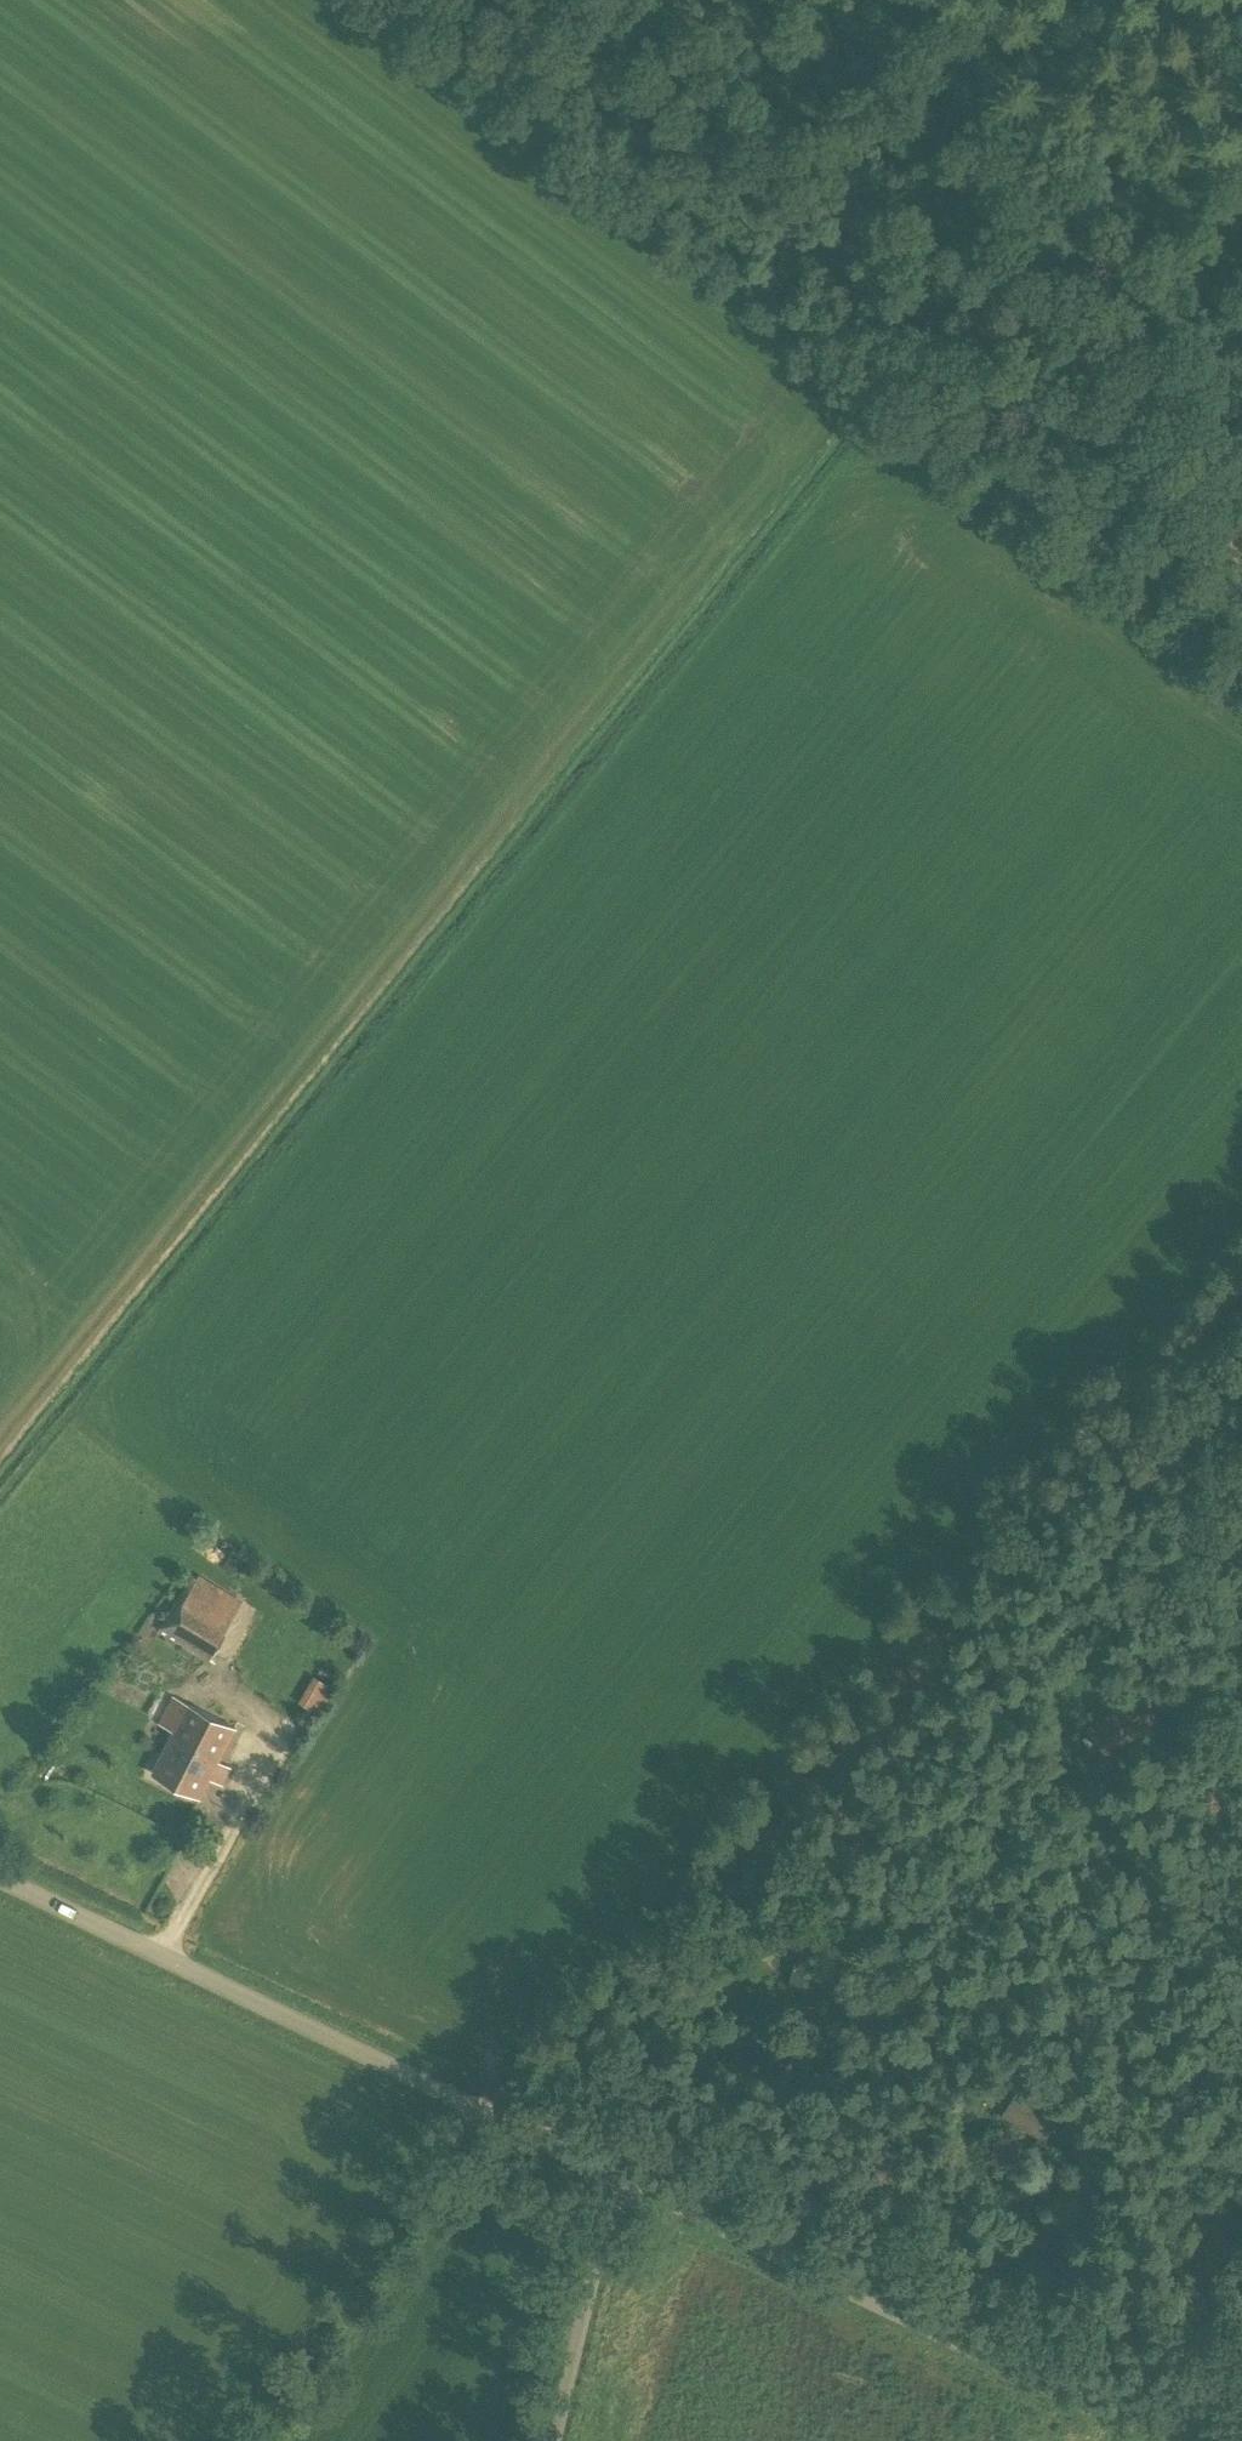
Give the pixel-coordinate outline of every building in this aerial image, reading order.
[(158,1629),(211,1660),(244,1601),(196,1571),(182,1593),(180,1592),(158,1629)] [(303,1700),(324,1712),(338,1685),(317,1673),(303,1700)] [(1137,1687),(1086,1726),(1109,1756),(1160,1716),(1137,1687)] [(236,1728),(186,1702),(173,1695),(159,1723),(173,1730),(152,1771),(201,1796),(236,1728)] [(1060,2113),(1018,2088),(1004,2113),(1045,2138),(1060,2113)]
